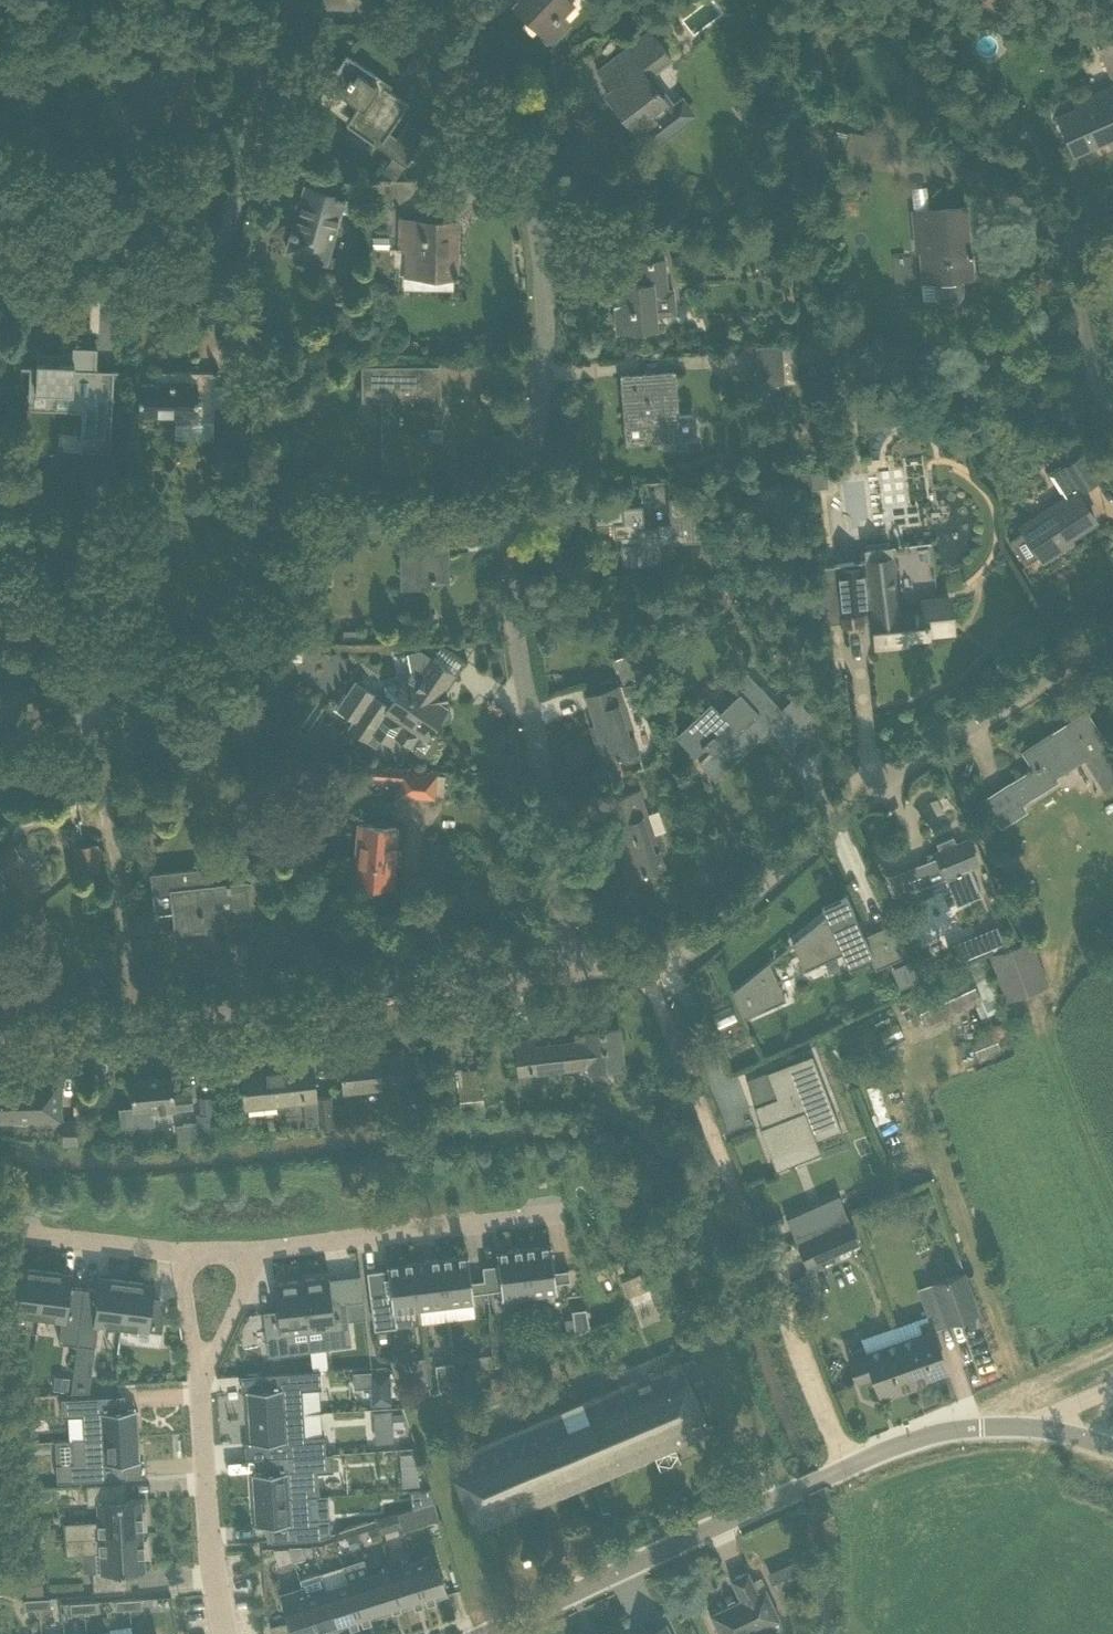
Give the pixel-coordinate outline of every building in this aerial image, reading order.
[(571,2),(570,0),(520,0),(515,5),(552,41),(564,28),(555,18),(571,2)] [(673,60),(650,30),(626,49),(615,58),(597,71),(599,73),(601,72),(614,88),(608,92),(624,112),(620,115),(638,139),(655,126),(664,137),(683,121),(666,100),(670,97),(653,75),(673,60)] [(1099,41),(1112,76),(1112,75),(1112,36),(1099,41)] [(346,125),(364,137),(379,147),(408,104),(385,88),(383,90),(371,82),(376,75),(346,55),(326,84),(359,106),(346,125)] [(1064,134),(1073,154),(1112,136),(1112,94),(1057,116),(1064,134)] [(758,107),(746,115),(752,122),(763,114),(758,107)] [(23,109),(20,112),(20,123),(23,126),(28,126),(31,123),(31,113),(28,109),(23,109)] [(411,157),(397,147),(391,156),(405,165),(411,157)] [(346,198),(327,193),(305,187),(287,252),(327,263),(346,198)] [(963,296),(962,278),(971,277),(965,207),(913,212),(916,244),(931,243),(933,281),(933,280),(934,293),(937,299),(943,304),(950,305),(957,302),(963,296)] [(449,255),(450,222),(428,221),(398,221),(398,249),(406,250),(406,287),(455,288),(455,277),(458,277),(458,273),(456,273),(456,256),(449,255)] [(668,288),(665,259),(657,260),(635,262),(637,284),(613,286),(617,331),(652,329),(651,316),(676,314),(674,288),(668,288)] [(778,386),(784,377),(784,381),(799,381),(796,344),(756,347),(757,361),(760,363),(755,374),(778,386)] [(30,366),(29,391),(72,393),(72,402),(82,402),(80,450),(110,451),(113,395),(95,394),(96,370),(97,348),(73,347),(72,354),(37,353),(36,366),(30,366)] [(827,361),(824,370),(850,378),(852,369),(827,361)] [(384,468),(407,468),(429,468),(429,438),(442,438),(442,427),(433,427),(433,396),(439,396),(439,368),(417,368),(362,368),(362,398),(383,398),(384,468)] [(198,419),(215,420),(215,373),(157,372),(157,384),(139,384),(139,415),(177,416),(177,422),(198,423),(198,419)] [(679,415),(677,373),(621,377),(624,427),(640,425),(642,444),(694,440),(692,414),(679,415)] [(1081,492),(1101,480),(1084,453),(1064,466),(1081,492)] [(1025,532),(1010,541),(1025,565),(1040,555),(1042,559),(1059,549),(1070,542),(1067,538),(1094,521),(1076,493),(1058,505),(1022,528),(1025,532)] [(701,541),(699,509),(683,510),(682,500),(670,501),(673,543),(701,541)] [(641,532),(639,507),(621,508),(621,502),(592,504),(593,526),(613,525),(614,538),(620,537),(622,565),(644,564),(661,562),(659,530),(641,532)] [(418,581),(425,580),(447,580),(447,552),(442,552),(442,536),(457,536),(457,509),(435,510),(399,511),(401,570),(417,569),(418,581)] [(918,599),(919,610),(895,612),(888,546),(864,548),(865,560),(836,565),(821,566),(828,625),(843,622),(843,624),(861,622),(860,618),(873,616),(876,647),(898,644),(897,640),(928,637),(927,631),(953,628),(950,596),(918,599)] [(307,567),(324,567),(324,554),(307,554),(307,567)] [(612,603),(597,608),(603,627),(610,629),(620,626),(612,603)] [(451,714),(447,690),(457,675),(425,653),(407,678),(406,677),(399,687),(395,684),(384,685),(387,703),(374,695),(375,693),(355,680),(346,694),(344,692),(333,709),(352,721),(347,727),(375,746),(381,738),(391,744),(396,736),(414,748),(415,750),(416,751),(417,753),(419,754),(421,754),(423,755),(425,755),(427,755),(429,754),(431,753),(432,752),(433,751),(435,749),(435,747),(436,745),(436,743),(436,741),(435,739),(434,737),(433,736),(431,734),(430,733),(437,722),(439,723),(440,723),(442,723),(443,723),(445,723),(446,722),(448,721),(449,720),(450,717),(451,715),(451,714)] [(621,678),(636,675),(632,653),(617,656),(621,678)] [(804,733),(789,717),(745,671),(729,687),(739,697),(720,715),(710,705),(678,736),(694,752),(705,742),(713,751),(699,764),(714,780),(759,738),(755,733),(764,724),(788,749),(804,733)] [(636,679),(623,684),(626,694),(632,692),(635,702),(643,700),(639,689),(636,679)] [(603,763),(624,757),(634,753),(612,686),(586,695),(596,723),(591,725),(603,763)] [(1097,730),(1086,712),(1022,752),(1033,769),(984,799),(1000,824),(1023,810),(1017,800),(1055,777),(1053,773),(1083,755),(1104,788),(1112,783),(1112,755),(1097,730)] [(291,744),(279,744),(279,757),(290,758),(297,761),(306,760),(310,753),(307,744),(299,741),(291,744)] [(79,745),(63,750),(69,765),(84,760),(79,745)] [(437,775),(364,769),(364,777),(400,779),(399,795),(436,798),(437,775)] [(663,867),(656,846),(638,789),(606,800),(619,838),(614,840),(626,879),(663,867)] [(395,826),(373,825),(358,823),(353,883),(390,886),(395,826)] [(937,857),(920,864),(924,872),(940,866),(945,877),(956,905),(981,895),(970,867),(978,864),(977,864),(967,839),(956,844),(954,838),(953,836),(935,843),(939,851),(935,853),(937,857)] [(99,872),(96,844),(75,847),(78,874),(99,872)] [(171,894),(173,911),(175,932),(205,929),(204,924),(250,918),(246,886),(248,886),(248,879),(213,883),(211,866),(151,873),(153,892),(170,890),(171,894)] [(825,915),(791,943),(804,969),(842,953),(847,965),(848,967),(870,957),(875,969),(908,954),(908,953),(894,921),(864,935),(846,895),(821,906),(825,915)] [(996,926),(947,946),(953,962),(1003,942),(996,926)] [(1049,984),(1032,939),(989,955),(1006,1001),(1049,984)] [(910,959),(893,966),(902,986),(919,978),(910,959)] [(769,966),(732,996),(745,1026),(746,1026),(742,1018),(784,1000),(769,966)] [(925,1026),(984,1000),(970,970),(912,996),(925,1026)] [(712,972),(697,978),(703,992),(718,986),(712,972)] [(517,1044),(519,1066),(521,1079),(586,1071),(587,1076),(622,1071),(621,1067),(617,1030),(586,1033),(587,1043),(533,1049),(532,1042),(517,1044)] [(776,1097),(754,1106),(754,1108),(760,1106),(767,1124),(760,1127),(771,1157),(773,1156),(814,1140),(816,1139),(841,1130),(812,1054),(766,1071),(776,1097)] [(403,1079),(402,1064),(379,1066),(378,1056),(341,1059),(344,1089),(380,1085),(380,1082),(403,1079)] [(313,1062),(241,1070),(243,1092),(245,1110),(248,1109),(304,1103),(317,1102),(319,1123),(320,1127),(334,1125),(330,1095),(316,1097),(313,1062)] [(483,1067),(457,1069),(460,1096),(485,1093),(483,1067)] [(130,1081),(135,1125),(154,1123),(153,1111),(192,1108),(190,1093),(173,1094),(171,1077),(130,1081)] [(59,1080),(16,1082),(16,1084),(0,1084),(0,1118),(60,1116),(59,1080)] [(408,1121),(406,1094),(381,1095),(381,1109),(375,1109),(375,1116),(376,1123),(408,1121)] [(197,1123),(177,1125),(178,1140),(217,1136),(213,1097),(199,1098),(201,1115),(197,1115),(197,1123)] [(824,1202),(787,1218),(795,1237),(805,1233),(832,1221),(824,1202)] [(850,1222),(847,1215),(832,1221),(805,1233),(795,1237),(794,1238),(807,1266),(860,1243),(850,1222)] [(551,1245),(524,1248),(529,1294),(557,1291),(556,1282),(570,1280),(569,1269),(554,1271),(551,1245)] [(498,1265),(483,1266),(485,1280),(486,1290),(501,1289),(502,1297),(529,1294),(524,1248),(496,1251),(498,1265)] [(468,1255),(441,1258),(447,1304),(474,1301),(473,1292),(486,1290),(485,1280),(472,1281),(468,1255)] [(959,1257),(946,1261),(950,1271),(962,1267),(959,1257)] [(441,1258),(414,1261),(420,1308),(447,1304),(441,1258)] [(377,1302),(372,1303),(375,1329),(397,1326),(395,1311),(420,1308),(414,1261),(387,1265),(390,1291),(376,1293),(377,1302)] [(16,1267),(11,1313),(39,1316),(44,1270),(16,1267)] [(44,1270),(39,1316),(62,1319),(59,1342),(77,1344),(84,1288),(70,1287),(72,1273),(44,1270)] [(624,1278),(631,1301),(650,1296),(643,1272),(624,1278)] [(979,1313),(966,1272),(931,1284),(945,1325),(979,1313)] [(84,1288),(77,1344),(93,1346),(95,1347),(98,1323),(121,1326),(127,1280),(99,1277),(98,1281),(97,1290),(92,1289),(84,1288)] [(328,1277),(302,1280),(308,1330),(319,1329),(322,1328),(323,1339),(324,1348),(351,1345),(350,1336),(346,1301),(331,1303),(328,1277)] [(127,1280),(121,1326),(162,1331),(163,1322),(150,1321),(154,1283),(127,1280)] [(278,1309),(263,1311),(265,1331),(268,1355),(281,1353),(295,1352),(295,1347),(293,1332),(306,1330),(308,1330),(302,1280),(275,1283),(278,1309)] [(588,1328),(586,1308),(573,1310),(575,1333),(588,1328)] [(929,1319),(918,1322),(922,1332),(898,1341),(914,1386),(915,1386),(914,1381),(947,1370),(939,1349),(929,1319)] [(881,1398),(914,1386),(898,1341),(889,1345),(865,1353),(863,1347),(847,1352),(856,1380),(873,1375),(881,1398)] [(679,1360),(447,1457),(468,1508),(477,1529),(653,1455),(709,1431),(695,1398),(688,1380),(700,1375),(693,1359),(681,1364),(679,1360)] [(454,1363),(436,1365),(439,1390),(456,1383),(454,1363)] [(74,1366),(72,1383),(75,1384),(89,1385),(91,1368),(86,1367),(74,1366)] [(261,1389),(248,1390),(250,1417),(303,1413),(301,1389),(321,1388),(320,1370),(260,1374),(261,1389)] [(390,1370),(353,1372),(354,1388),(371,1387),(372,1404),(392,1404),(390,1370)] [(427,1371),(413,1372),(415,1385),(429,1383),(427,1371)] [(55,1376),(53,1390),(68,1392),(69,1378),(55,1376)] [(120,1395),(61,1398),(62,1416),(82,1415),(83,1438),(136,1435),(135,1409),(134,1409),(121,1410),(121,1407),(120,1395)] [(391,1412),(374,1413),(374,1425),(392,1424),(391,1412)] [(303,1413),(250,1417),(251,1443),(265,1442),(266,1457),(325,1453),(324,1435),(304,1437),(303,1413)] [(403,1414),(393,1415),(394,1428),(403,1427),(403,1414)] [(74,1463),(56,1464),(57,1482),(126,1478),(125,1463),(138,1462),(136,1435),(83,1438),(72,1439),(74,1463)] [(267,1472),(253,1473),(255,1500),(308,1496),(306,1472),(326,1471),(325,1453),(266,1457),(267,1472)] [(417,1453),(400,1454),(401,1464),(418,1463),(417,1453)] [(65,1539),(142,1534),(142,1529),(146,1529),(145,1511),(141,1511),(140,1499),(119,1500),(118,1483),(86,1484),(87,1503),(97,1503),(98,1520),(64,1522),(65,1539)] [(430,1489),(411,1490),(413,1507),(433,1501),(430,1489)] [(308,1496),(255,1500),(257,1526),(270,1525),(271,1541),(287,1540),(298,1539),(319,1538),(331,1534),(329,1518),(310,1520),(308,1496)] [(142,1534),(65,1539),(65,1555),(100,1553),(101,1570),(92,1571),(93,1590),(124,1588),(123,1570),(144,1569),(144,1557),(148,1557),(147,1539),(142,1539),(142,1534)] [(355,1534),(347,1537),(351,1548),(359,1545),(355,1534)] [(434,1555),(413,1562),(425,1601),(447,1594),(434,1555)] [(805,1578),(797,1560),(768,1572),(776,1591),(805,1578)] [(425,1601),(413,1562),(391,1569),(403,1608),(425,1601)] [(391,1569),(369,1575),(382,1614),(403,1608),(391,1569)] [(781,1620),(767,1589),(759,1593),(748,1570),(730,1579),(740,1600),(709,1614),(719,1633),(752,1633),(781,1620)] [(382,1614),(369,1575),(348,1582),(360,1621),(382,1614)] [(348,1582),(326,1589),(338,1628),(360,1621),(348,1582)] [(304,1596),(301,1586),(279,1593),(282,1603),(292,1633),(316,1633),(304,1596)] [(304,1596),(316,1633),(320,1633),(338,1628),(326,1589),(304,1596)] [(38,1608),(51,1607),(51,1597),(37,1598),(38,1608)] [(38,1608),(37,1598),(24,1599),(24,1609),(38,1608)] [(128,1599),(129,1609),(142,1608),(142,1598),(128,1599)] [(129,1609),(128,1599),(115,1600),(116,1610),(129,1609)] [(97,1601),(83,1602),(84,1612),(97,1611),(97,1601)] [(70,1613),(84,1612),(83,1602),(70,1603),(70,1613)] [(663,1625),(643,1633),(667,1633),(663,1625)]
